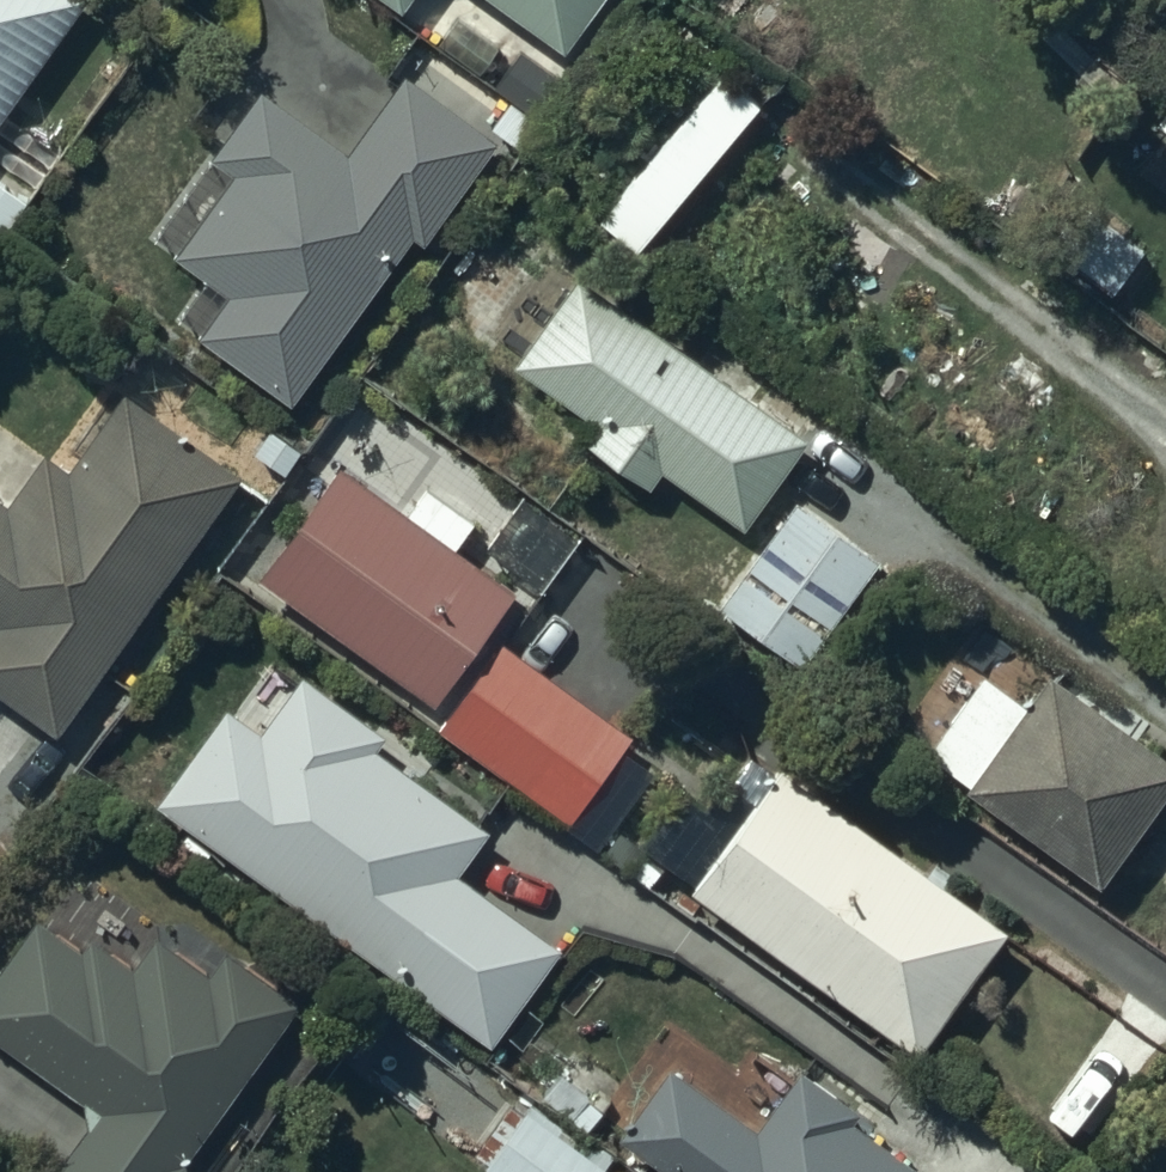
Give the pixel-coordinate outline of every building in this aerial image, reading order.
[(82,0),(0,0),(0,111),(82,0)] [(563,40),(593,0),(505,0),(563,40)] [(347,141),(264,79),(153,228),(205,267),(177,305),(291,390),(414,225),(422,230),(494,133),(404,66),(347,141)] [(722,69),(602,216),(639,246),(759,98),(722,69)] [(1139,238),(1060,187),(1032,229),(1109,284),(1139,238)] [(574,272),(515,357),(595,412),(584,428),(649,473),(658,460),(741,518),(802,430),(574,272)] [(58,722),(235,465),(123,387),(69,465),(41,446),(9,492),(0,486),(0,681),(58,722)] [(342,459),(261,565),(432,691),(512,583),(455,541),(473,517),(423,480),(404,505),(342,459)] [(523,489),(487,534),(537,576),(574,531),(523,489)] [(796,493),(715,595),(804,654),(876,546),(796,493)] [(507,634),(440,718),(572,813),(635,726),(507,634)] [(228,697),(156,791),(489,1032),(559,935),(459,863),(489,822),(371,737),(383,721),(304,664),(262,722),(228,697)] [(965,776),(1101,873),(1165,781),(1165,747),(1049,664),(1026,696),(983,666),(929,741),(971,770),(965,776)] [(697,866),(688,878),(918,1041),(1005,918),(778,757),(773,764),(750,747),(732,773),(715,760),(659,839),(697,866)] [(0,964),(0,1030),(101,1100),(51,1171),(186,1171),(193,1161),(182,1153),(297,986),(227,937),(206,968),(153,931),(133,960),(91,930),(84,940),(39,909),(0,964)] [(619,1125),(684,1171),(912,1171),(920,1161),(852,1111),(860,1099),(801,1055),(755,1118),(669,1056),(619,1125)] [(607,1157),(516,1091),(481,1140),(491,1148),(483,1159),(501,1171),(597,1171),(607,1157)]
